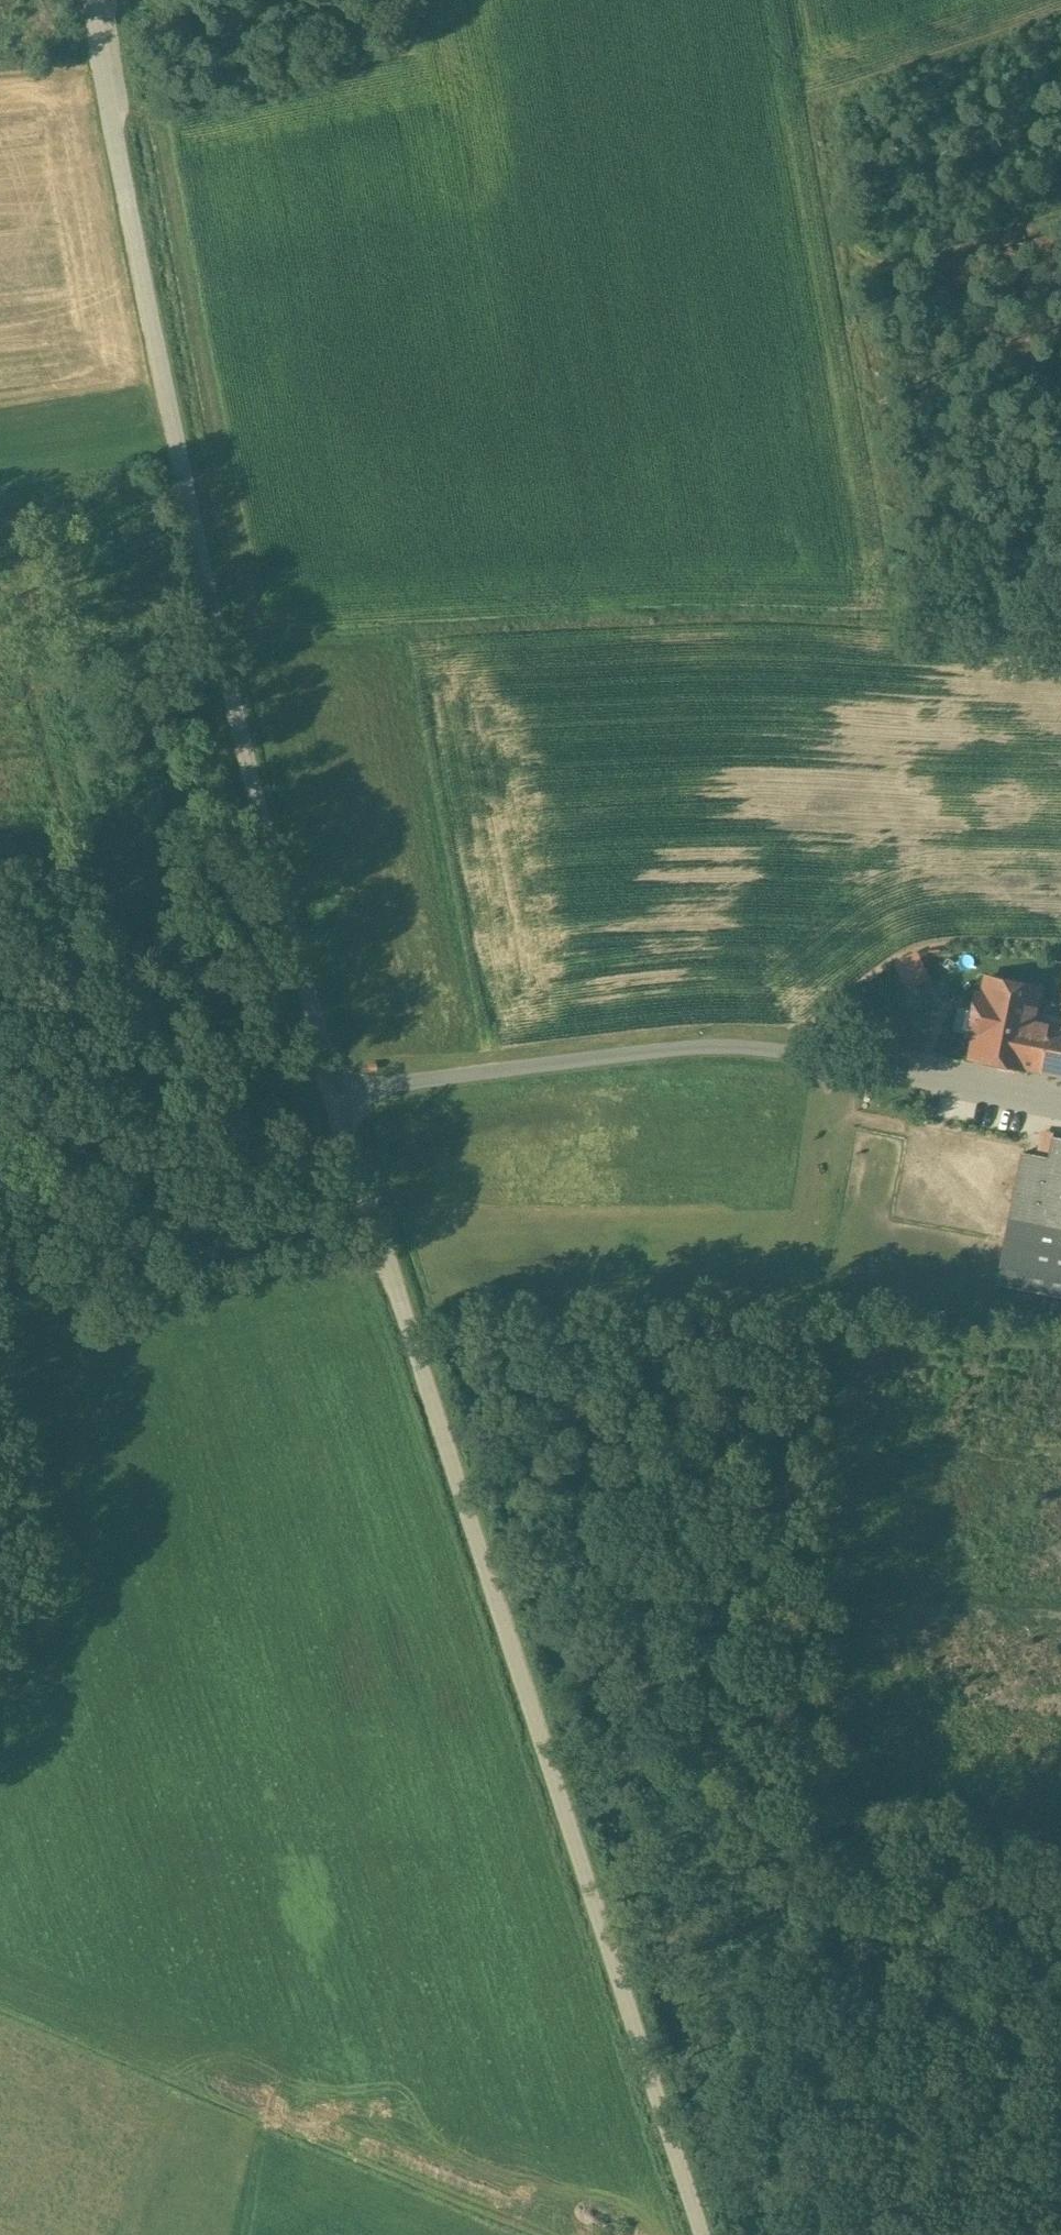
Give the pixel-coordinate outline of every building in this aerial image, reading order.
[(1040,987),(987,976),(971,1057),(1023,1067),(1023,1068),(1025,1068),(1035,1012),(1040,987)] [(1035,1012),(1025,1068),(1060,1075),(1060,1018),(1035,1012)] [(1053,1136),(1049,1157),(1036,1224),(1060,1229),(1060,1137),(1053,1136)] [(1049,1157),(1023,1152),(1010,1219),(1036,1224),(1049,1157)] [(1010,1219),(997,1283),(1060,1296),(1060,1229),(1036,1224),(1010,1219)]
